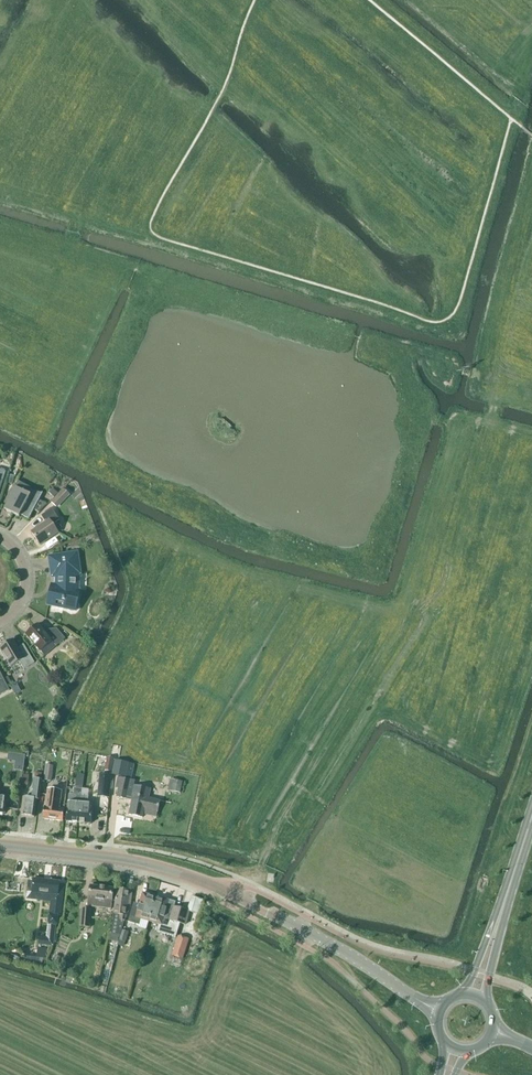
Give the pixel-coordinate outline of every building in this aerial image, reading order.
[(8,465),(1,462),(0,465),(0,491),(4,479),(8,465)] [(29,494),(16,488),(4,510),(19,518),(21,515),(29,520),(34,510),(39,513),(47,505),(39,500),(43,493),(42,493),(42,494),(31,491),(29,494)] [(57,493),(53,488),(48,492),(53,497),(57,493)] [(57,509),(64,502),(57,495),(51,502),(57,509)] [(40,546),(58,533),(52,525),(60,520),(52,509),(41,516),(45,523),(31,533),(40,546)] [(78,591),(79,574),(80,574),(77,553),(49,557),(52,576),(52,577),(53,577),(53,578),(54,578),(56,577),(56,586),(54,585),(53,585),(52,586),(51,587),(47,605),(68,610),(70,611),(71,612),(73,612),(75,611),(77,610),(78,608),(78,606),(77,604),(80,591),(78,591)] [(38,625),(26,635),(40,652),(52,641),(57,646),(65,639),(56,629),(48,636),(38,625)] [(79,651),(84,645),(76,639),(71,645),(79,651)] [(13,640),(0,648),(0,649),(11,667),(19,662),(24,670),(35,663),(27,650),(21,653),(13,640)] [(9,691),(0,672),(0,696),(9,691)] [(42,721),(35,719),(33,727),(39,728),(42,721)] [(8,751),(8,759),(15,760),(14,768),(24,769),(26,752),(8,751)] [(112,772),(112,775),(126,778),(129,763),(115,760),(112,772)] [(51,782),(53,766),(46,765),(43,781),(51,782)] [(27,789),(29,775),(23,774),(21,788),(27,789)] [(110,789),(111,776),(100,775),(98,797),(109,798),(110,789)] [(158,812),(160,801),(148,799),(150,790),(134,786),(135,782),(118,778),(115,788),(118,789),(117,797),(132,800),(129,815),(142,818),(144,809),(158,812)] [(181,782),(170,780),(168,790),(180,792),(181,782)] [(39,800),(41,783),(34,782),(32,799),(23,798),(21,816),(34,818),(37,800),(39,800)] [(59,809),(62,786),(55,785),(55,791),(48,790),(45,807),(44,807),(43,819),(63,821),(64,810),(59,809)] [(78,795),(79,795),(79,794),(81,794),(82,789),(74,788),(73,794),(72,795),(69,795),(66,822),(77,823),(78,810),(77,810),(77,803),(76,803),(77,801),(78,795)] [(88,796),(79,795),(78,795),(77,801),(76,803),(77,803),(77,810),(78,810),(77,823),(91,824),(92,805),(88,804),(88,796)] [(34,882),(32,892),(45,894),(44,902),(51,903),(49,915),(47,938),(39,937),(38,944),(53,946),(56,924),(57,924),(58,915),(61,916),(63,896),(58,895),(60,882),(34,879),(34,882)] [(112,902),(114,889),(90,886),(88,899),(87,906),(111,909),(112,902)] [(111,934),(110,941),(118,942),(120,936),(121,936),(122,930),(130,908),(133,892),(117,889),(115,902),(116,902),(111,933),(111,934)] [(133,906),(128,922),(139,925),(141,919),(149,922),(156,897),(143,893),(138,908),(133,906)] [(156,897),(149,922),(159,925),(157,932),(164,934),(175,937),(178,929),(179,923),(185,925),(189,912),(189,911),(188,911),(173,907),(174,903),(169,901),(156,897)] [(197,902),(193,913),(200,915),(204,900),(198,898),(197,902)] [(89,928),(91,910),(82,909),(80,927),(89,928)] [(121,936),(119,940),(126,942),(128,932),(122,930),(121,936)] [(189,939),(178,936),(172,957),(183,960),(189,939)] [(67,951),(71,942),(59,937),(55,946),(67,951)] [(61,957),(56,955),(52,962),(57,965),(61,957)]
